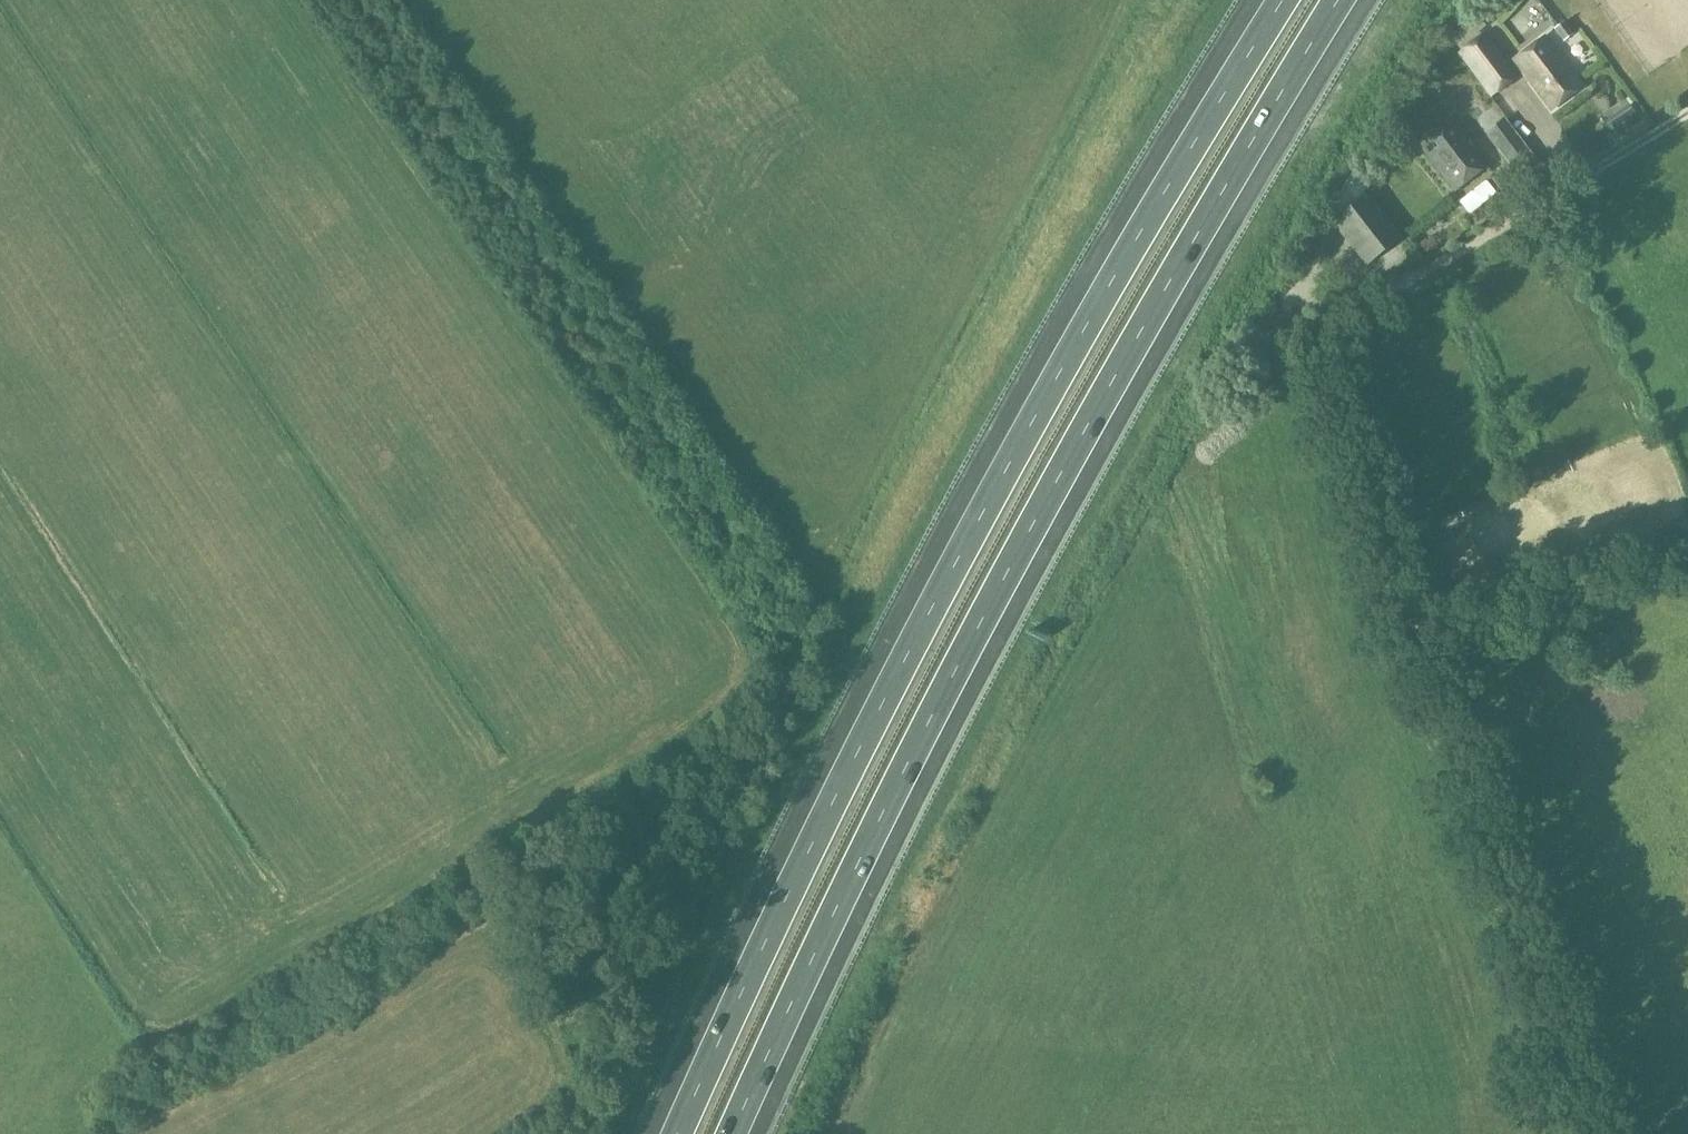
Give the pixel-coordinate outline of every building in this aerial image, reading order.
[(1565,27),(1556,33),(1565,45),(1573,39),(1565,27)] [(1519,81),(1487,38),(1460,58),(1492,101),(1519,81)] [(1552,111),(1583,88),(1546,38),(1515,60),(1552,111)] [(1641,121),(1632,106),(1607,123),(1616,138),(1641,121)] [(1458,189),(1491,165),(1455,118),(1422,142),(1458,189)] [(1540,164),(1507,120),(1487,135),(1520,180),(1540,164)] [(1492,170),(1468,192),(1479,204),(1502,182),(1492,170)] [(1368,263),(1400,238),(1368,195),(1335,220),(1368,263)]
